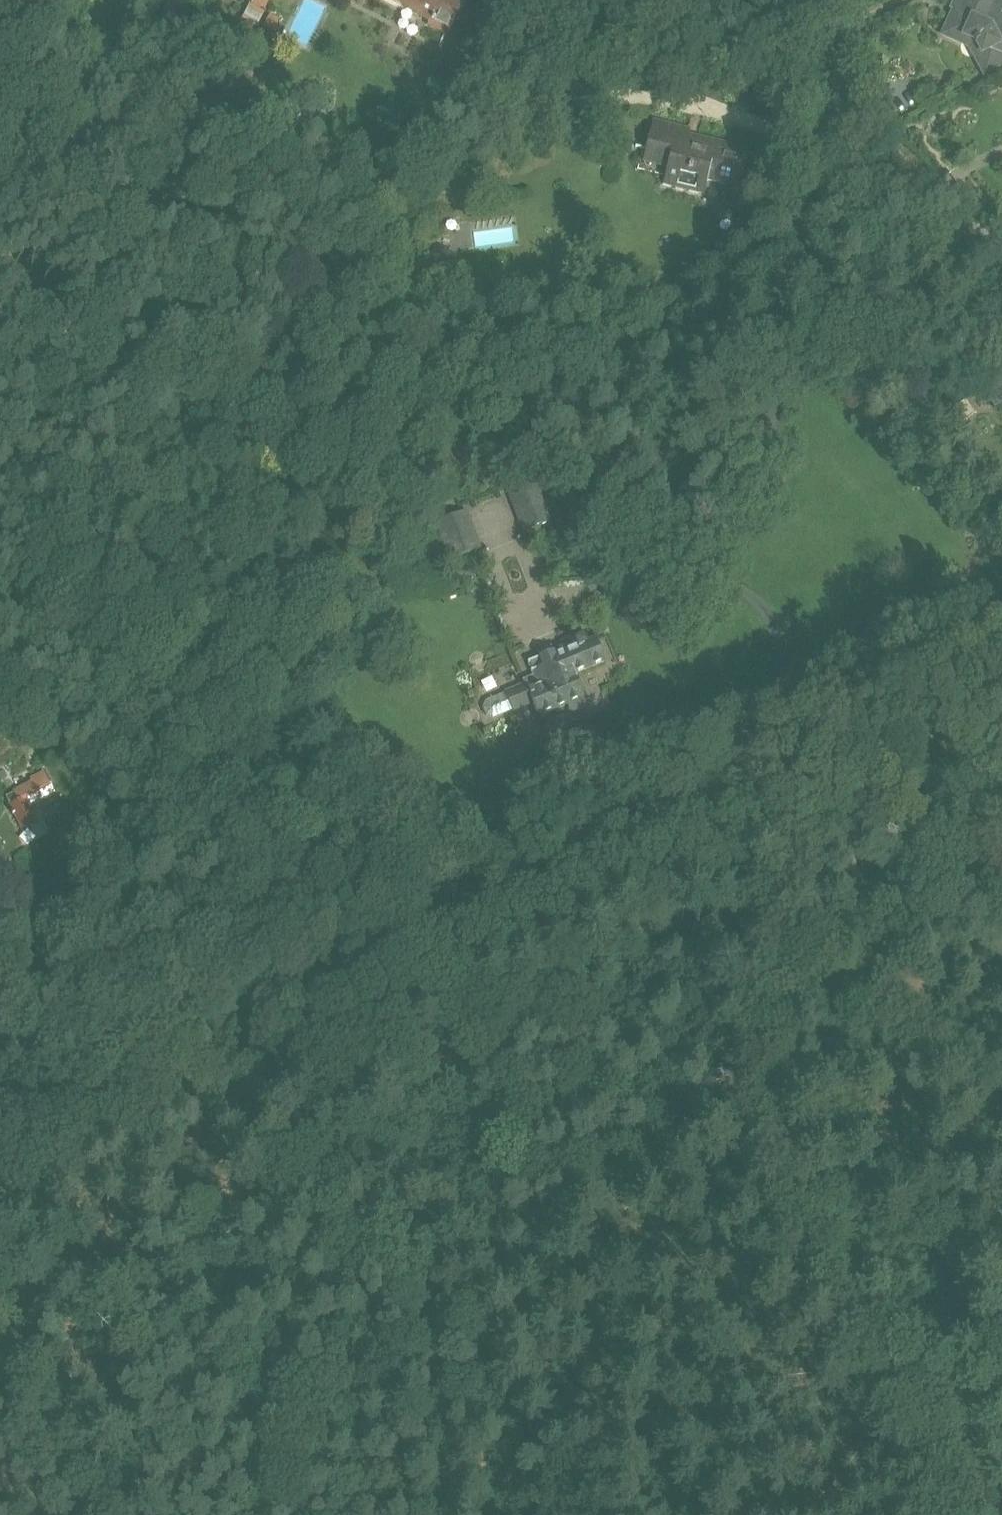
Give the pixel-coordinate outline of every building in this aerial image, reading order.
[(251,3),(266,10),(271,0),(253,0),(251,3)] [(446,33),(463,0),(384,0),(428,22),(428,24),(446,33)] [(949,9),(954,11),(943,34),(962,43),(965,36),(974,40),(973,41),(976,44),(977,43),(982,51),(975,55),(984,74),(1001,65),(1001,0),(953,0),(949,9)] [(265,13),(250,6),(242,20),(258,28),(265,13)] [(280,20),(270,15),(264,28),(273,33),(280,20)] [(472,97),(480,106),(491,97),(482,87),(472,97)] [(654,119),(646,151),(671,158),(668,168),(664,183),(702,192),(705,180),(733,187),(743,146),(706,136),(696,143),(686,140),(689,128),(654,119)] [(509,495),(523,532),(554,520),(541,483),(509,495)] [(434,521),(449,560),(482,547),(467,508),(434,521)] [(487,716),(494,718),(513,711),(512,710),(532,702),(538,714),(567,702),(571,709),(587,703),(575,673),(605,661),(604,658),(606,655),(602,644),(598,643),(596,638),(590,641),(586,632),(561,643),(563,648),(529,662),(525,654),(513,658),(525,684),(505,692),(505,693),(486,701),(484,709),(487,716)] [(593,704),(625,693),(614,662),(582,673),(593,704)] [(527,727),(508,731),(510,742),(529,738),(527,727)] [(29,780),(30,785),(7,796),(23,829),(39,822),(31,806),(55,796),(45,773),(29,780)] [(32,833),(45,868),(61,862),(49,827),(32,833)]
